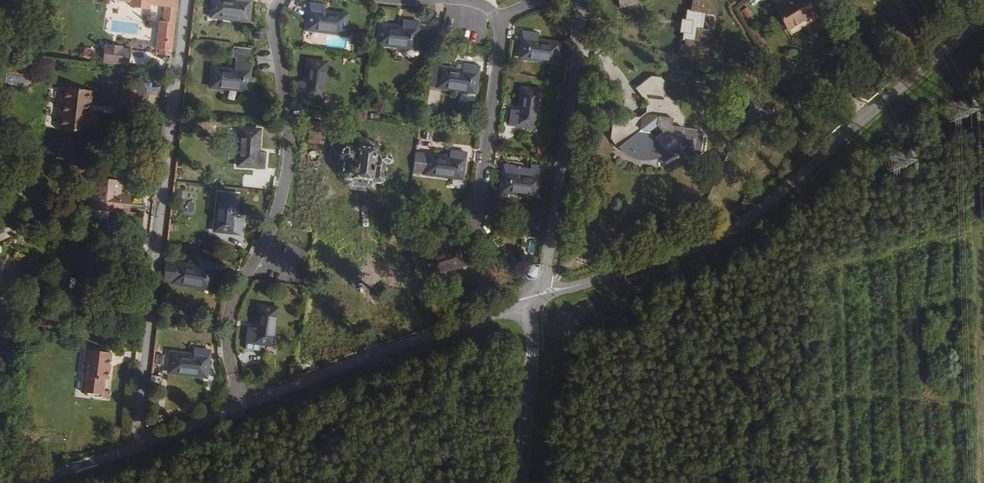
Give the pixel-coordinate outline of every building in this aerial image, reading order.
[(177,0),(118,0),(118,2),(131,3),(130,7),(149,9),(149,5),(164,7),(163,21),(159,21),(156,49),(171,51),(177,0)] [(211,18),(249,23),(251,0),(213,0),(211,18)] [(682,57),(709,60),(712,30),(704,29),(706,14),(718,16),(720,0),(693,0),(692,11),(687,10),(682,57)] [(787,29),(814,14),(805,0),(790,0),(775,9),(787,29)] [(310,3),(307,31),(344,36),(347,14),(326,11),(327,5),(310,3)] [(380,23),(377,45),(415,50),(418,22),(402,20),(401,26),(380,23)] [(523,32),(519,60),(557,64),(560,42),(539,40),(540,34),(523,32)] [(102,61),(128,64),(130,50),(120,48),(121,45),(108,44),(108,47),(104,47),(102,61)] [(234,58),(251,60),(252,49),(233,46),(232,58),(234,58)] [(296,98),(323,101),(328,63),(305,60),(303,81),(298,81),(296,98)] [(212,66),(210,88),(248,92),(250,64),(234,63),(233,68),(212,66)] [(437,88),(474,94),(479,66),(462,64),(462,65),(461,70),(457,69),(440,66),(440,67),(437,88)] [(437,88),(440,67),(431,66),(428,87),(437,88)] [(631,123),(632,141),(633,143),(637,147),(642,151),(645,153),(649,155),(654,157),(664,158),(666,158),(674,157),(679,155),(684,152),(688,150),(692,146),(695,143),(705,143),(711,149),(722,148),(730,140),(728,121),(721,116),(706,117),(705,110),(700,105),(700,92),(688,93),(679,86),(679,76),(654,77),(655,94),(662,100),(662,110),(657,115),(641,116),(636,123),(631,123)] [(146,99),(148,83),(132,81),(131,91),(123,90),(121,104),(136,106),(137,98),(146,99)] [(89,115),(92,91),(63,88),(59,129),(97,133),(99,116),(89,115)] [(509,125),(537,129),(541,91),(519,88),(517,109),(511,108),(509,125)] [(753,98),(740,108),(743,112),(744,112),(750,107),(753,110),(759,106),(753,98)] [(239,129),(237,167),(264,169),(266,152),(260,151),(262,130),(239,129)] [(345,180),(380,184),(384,180),(386,165),(392,163),(393,161),(387,149),(385,148),(380,151),(377,148),(355,146),(352,148),(348,143),(346,144),(337,153),(338,156),(342,159),(341,175),(345,180)] [(427,155),(424,175),(462,180),(465,152),(448,150),(448,156),(427,153),(427,155)] [(427,155),(415,153),(412,173),(424,175),(427,155)] [(504,164),(501,193),(538,198),(540,198),(544,166),(523,163),(521,179),(518,179),(520,166),(504,164)] [(97,167),(96,179),(118,182),(119,169),(97,167)] [(96,179),(93,179),(90,209),(127,213),(129,200),(119,199),(119,194),(120,182),(118,182),(96,179)] [(327,187),(321,186),(318,197),(324,198),(327,187)] [(239,196),(217,193),(213,231),(241,234),(243,217),(237,217),(239,196)] [(423,256),(429,277),(465,266),(457,239),(441,244),(443,250),(423,256)] [(162,283),(172,284),(210,291),(214,263),(198,260),(197,266),(165,260),(162,283)] [(527,279),(536,280),(540,276),(541,266),(525,264),(523,274),(527,279)] [(246,342),(274,346),(279,308),(257,305),(254,326),(248,326),(246,342)] [(171,352),(168,374),(206,378),(209,350),(192,348),(192,354),(171,352)] [(110,364),(111,353),(85,350),(82,377),(84,377),(82,392),(102,395),(103,391),(104,378),(108,379),(109,369),(107,369),(107,364),(110,364)] [(166,367),(166,353),(155,352),(154,366),(166,367)] [(151,375),(150,386),(160,387),(161,376),(160,376),(151,375)] [(149,398),(147,412),(159,414),(161,399),(149,398)]
